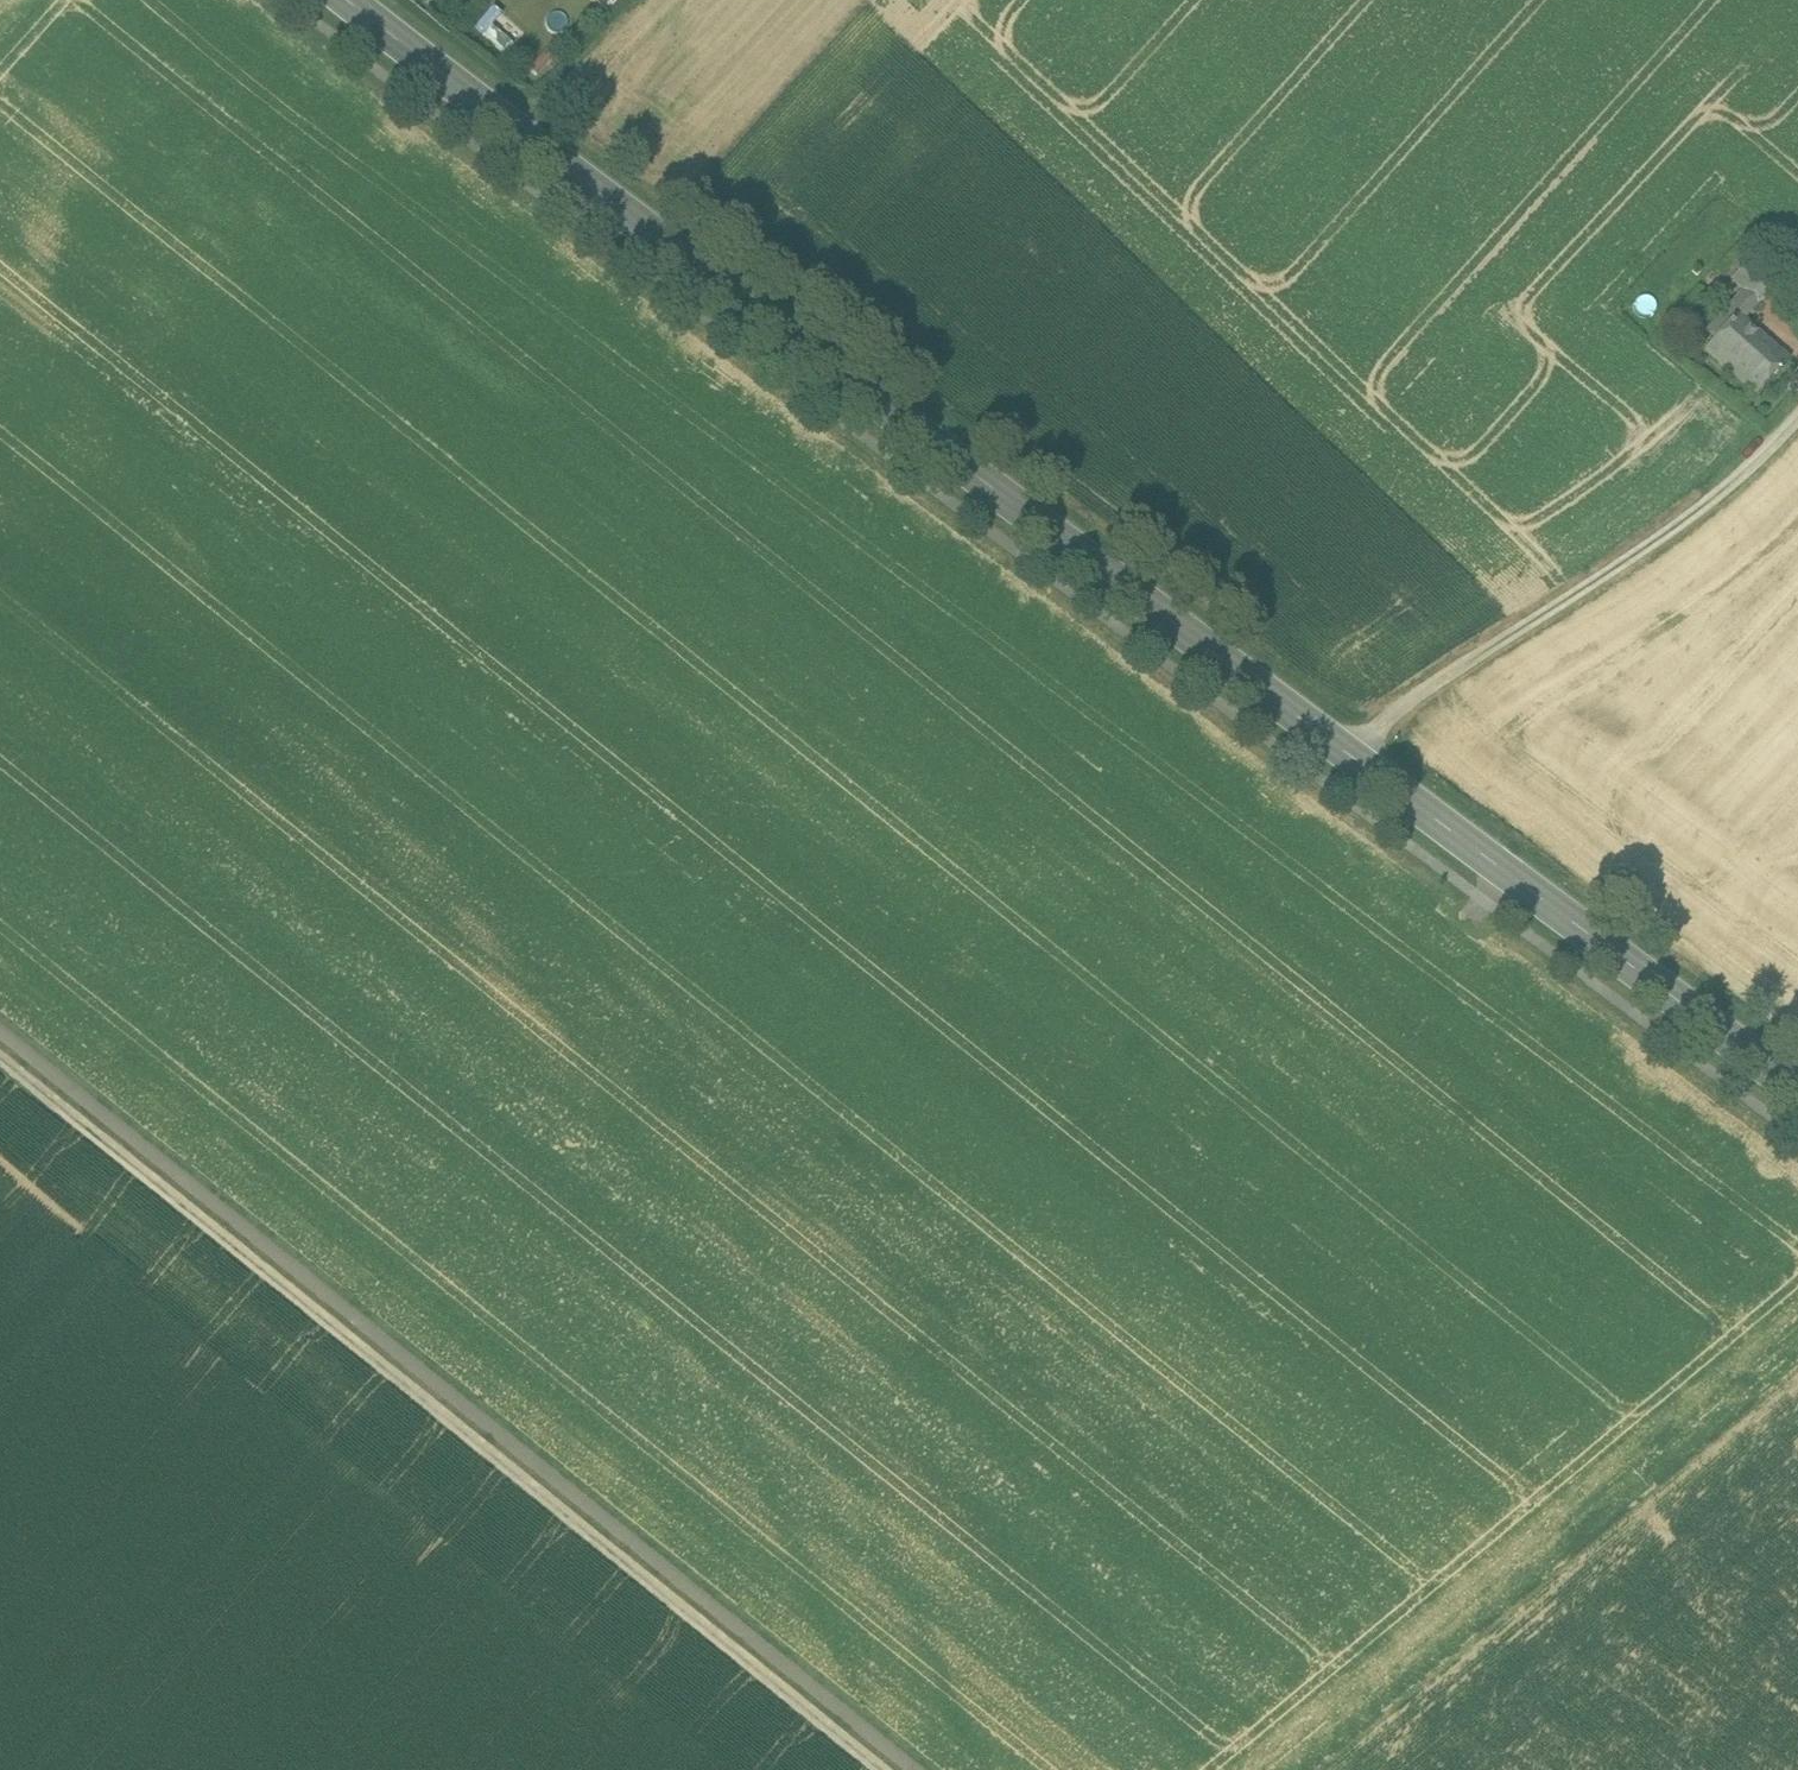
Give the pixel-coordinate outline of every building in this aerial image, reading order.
[(1750,261),(1735,278),(1757,298),(1772,281),(1750,261)] [(1787,357),(1737,312),(1705,348),(1754,393),(1787,357)]
